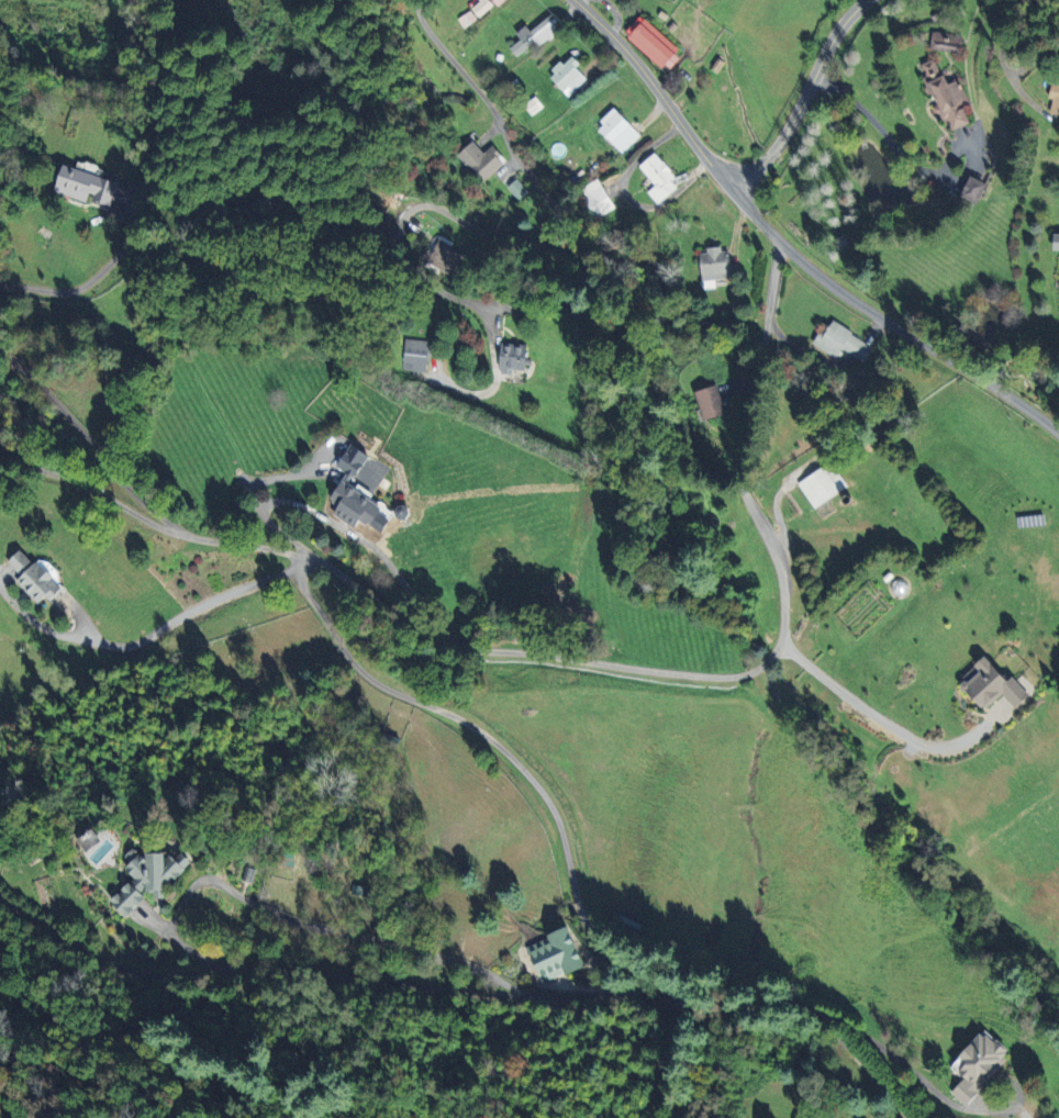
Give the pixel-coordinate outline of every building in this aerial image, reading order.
[(472,9),(481,19),(501,0),(481,0),(472,9)] [(457,19),(463,28),(476,19),(471,10),(457,19)] [(563,29),(553,14),(531,31),(527,25),(516,33),(521,40),(510,48),(516,56),(537,41),(541,46),(563,29)] [(668,74),(685,57),(643,16),(626,33),(668,74)] [(962,35),(933,33),(932,50),(961,52),(962,35)] [(587,79),(576,68),(580,64),(571,54),(548,77),(568,97),(587,79)] [(931,94),(933,93),(943,122),(949,120),(953,131),(971,125),(964,104),(967,103),(959,79),(945,83),(937,59),(921,64),(931,94)] [(1056,78),(1051,100),(1053,100),(1050,113),(1058,115),(1058,78),(1056,78)] [(640,135),(616,109),(597,128),(621,153),(640,135)] [(493,145),(483,153),(473,141),(457,154),(479,183),(506,162),(493,145)] [(656,187),(649,192),(657,205),(682,187),(659,153),(641,165),(656,187)] [(57,193),(89,203),(91,200),(111,206),(119,182),(66,165),(57,193)] [(964,197),(980,203),(988,183),(972,177),(964,197)] [(592,219),(614,207),(599,178),(576,190),(592,219)] [(518,201),(528,193),(518,179),(508,187),(518,201)] [(429,257),(457,271),(465,255),(438,241),(429,257)] [(702,250),(703,289),(715,288),(715,280),(732,279),(731,253),(722,253),(722,249),(702,250)] [(874,347),(835,322),(826,335),(821,332),(813,344),(836,360),(843,349),(863,363),(874,347)] [(429,341),(405,340),(403,370),(428,371),(429,341)] [(529,371),(530,344),(502,344),(501,374),(514,375),(514,370),(529,371)] [(697,393),(706,422),(728,415),(719,387),(697,393)] [(350,473),(332,500),(340,505),(335,513),(357,528),(363,519),(373,526),(386,507),(370,497),(386,472),(369,461),(374,453),(355,441),(338,466),(350,473)] [(800,482),(811,508),(848,491),(837,465),(800,482)] [(40,604),(48,596),(53,601),(67,586),(41,560),(37,563),(23,549),(9,563),(22,576),(17,581),(40,604)] [(1000,693),(1009,707),(1025,696),(1010,672),(996,681),(979,654),(967,662),(973,672),(956,684),(973,711),(1000,693)] [(114,899),(127,915),(154,892),(159,898),(173,887),(171,885),(197,862),(187,850),(178,858),(167,845),(150,860),(138,846),(126,856),(133,864),(128,869),(137,879),(114,899)] [(529,943),(541,982),(590,966),(577,927),(529,943)] [(959,1077),(946,1092),(962,1105),(1005,1053),(974,1028),(944,1064),(959,1077)]
